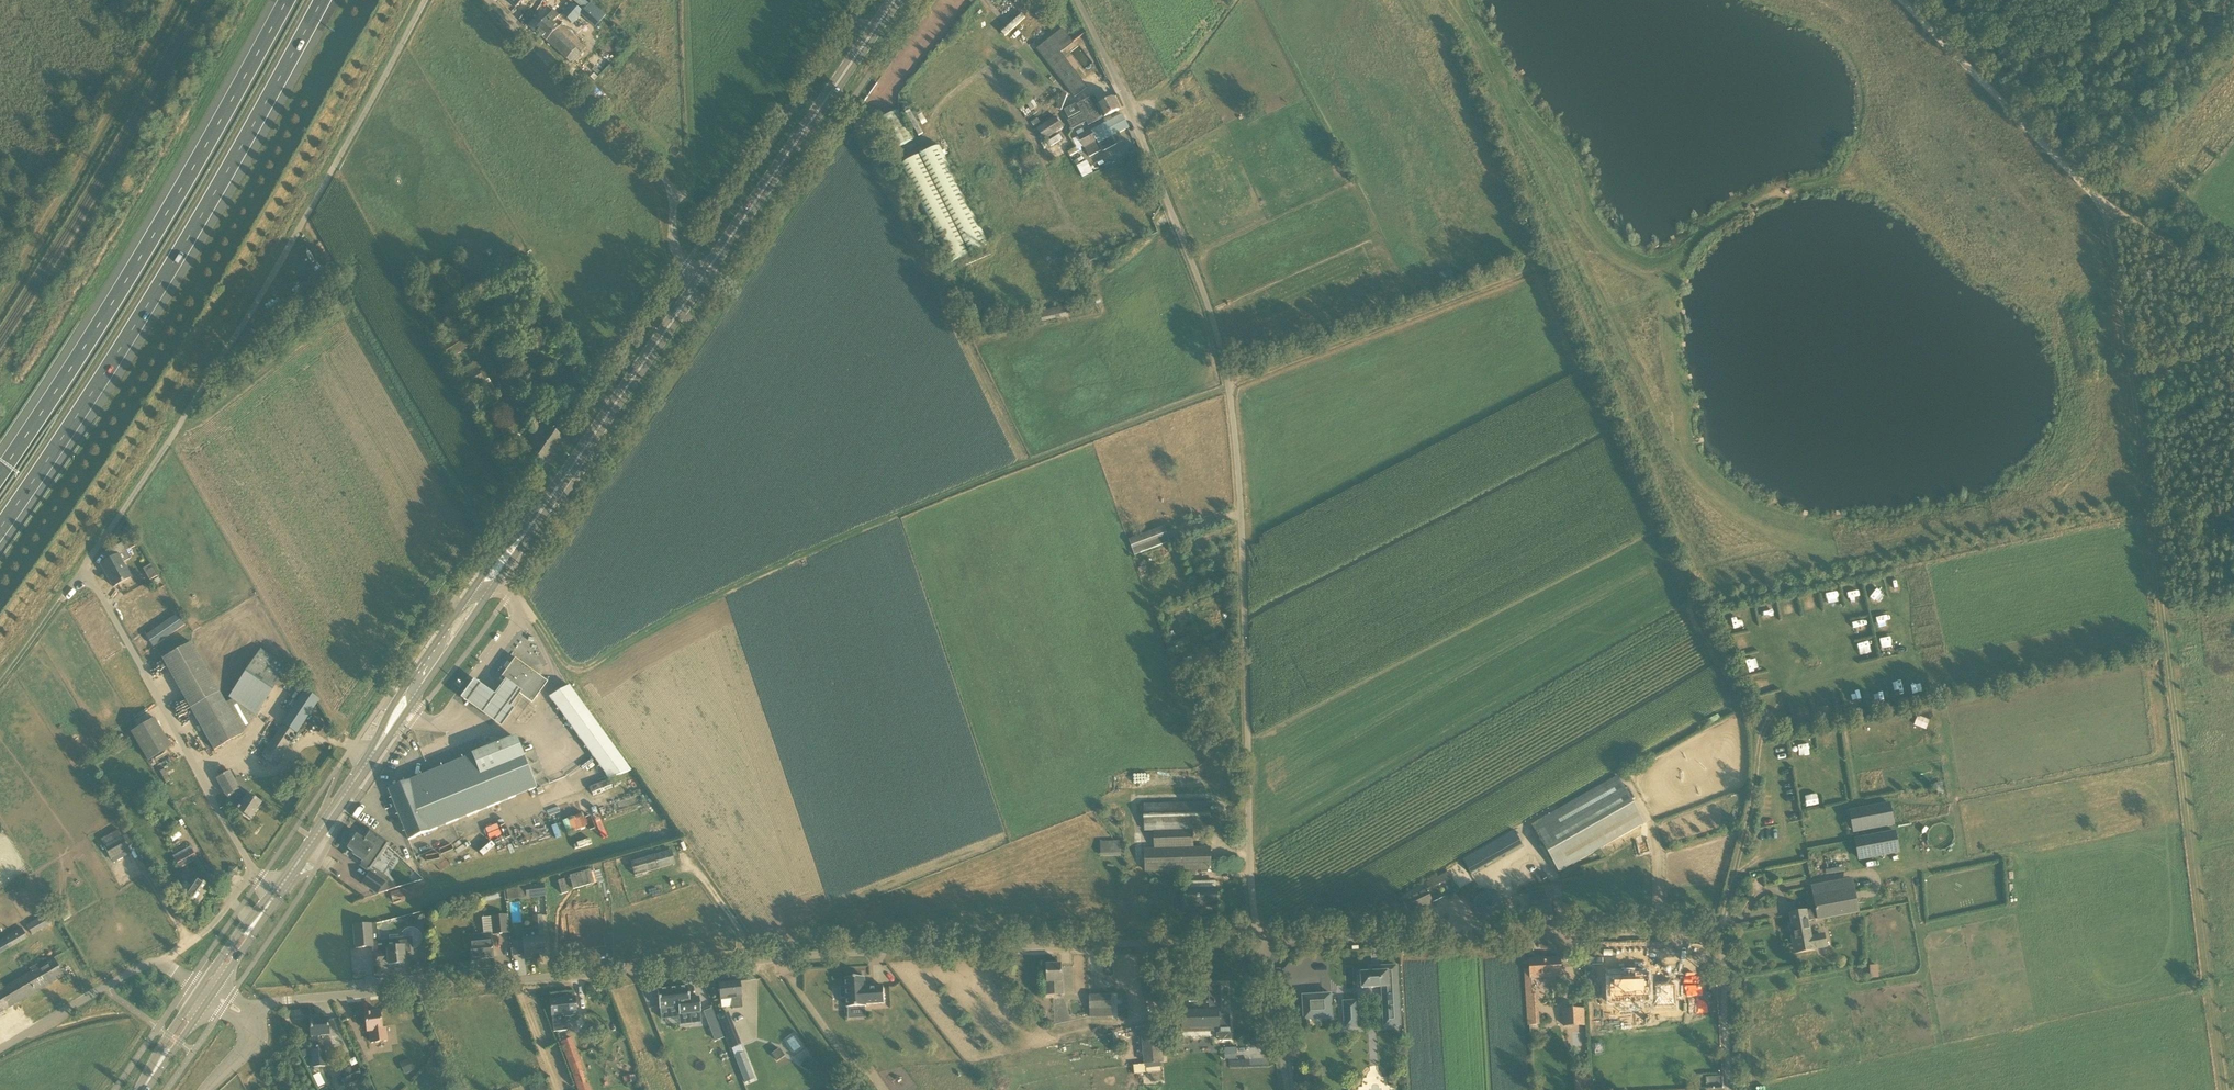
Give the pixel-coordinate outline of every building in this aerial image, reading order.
[(583,10),(588,4),(584,0),(571,0),(583,10)] [(604,9),(603,11),(591,0),(580,14),(595,27),(607,12),(604,9)] [(570,20),(580,10),(572,2),(562,11),(570,20)] [(566,59),(571,64),(586,48),(561,25),(558,28),(549,20),(551,18),(553,20),(554,20),(559,16),(553,10),(535,31),(566,59)] [(1063,29),(1037,49),(1075,98),(1088,88),(1061,53),(1074,43),(1063,29)] [(1062,93),(1056,108),(1062,110),(1068,95),(1062,93)] [(1088,125),(1110,115),(1119,110),(1114,98),(1098,106),(1098,104),(1082,112),(1082,113),(1067,120),(1072,129),(1087,122),(1088,125)] [(1031,110),(1038,107),(1034,100),(1027,104),(1031,110)] [(1076,104),(1064,110),(1068,119),(1080,113),(1076,104)] [(877,119),(892,149),(914,139),(899,109),(877,119)] [(1102,151),(1115,145),(1111,137),(1128,128),(1121,115),(1113,120),(1111,116),(1104,120),(1106,123),(1085,134),(1079,137),(1085,150),(1098,144),(1102,151)] [(1045,140),(1064,128),(1056,116),(1038,128),(1045,140)] [(1023,154),(1014,160),(1024,175),(1033,170),(1023,154)] [(1093,172),(1087,161),(1077,166),(1083,177),(1093,172)] [(1451,269),(1440,272),(1443,282),(1454,279),(1451,269)] [(453,372),(464,392),(476,385),(479,388),(491,397),(497,393),(478,358),(453,372)] [(536,445),(528,439),(520,450),(542,465),(562,436),(541,421),(535,429),(543,435),(536,445)] [(490,422),(483,426),(498,453),(505,449),(490,422)] [(1135,555),(1160,546),(1170,542),(1165,526),(1129,539),(1135,555)] [(118,555),(126,551),(122,543),(103,553),(107,561),(101,564),(114,587),(131,577),(118,555)] [(155,629),(146,636),(154,648),(186,626),(181,618),(158,634),(155,629)] [(1899,640),(1901,650),(1913,648),(1911,638),(1899,640)] [(214,750),(244,733),(225,703),(191,643),(162,659),(214,750)] [(261,649),(229,697),(256,715),(288,668),(261,649)] [(531,702),(546,682),(515,660),(501,679),(504,682),(521,694),(531,702)] [(474,681),(461,698),(501,728),(515,710),(511,707),(521,694),(504,682),(494,696),(474,681)] [(609,779),(631,771),(569,686),(549,696),(609,779)] [(1903,686),(1895,688),(1898,698),(1905,695),(1903,686)] [(277,762),(319,700),(305,691),(263,753),(277,762)] [(1851,699),(1851,708),(1862,707),(1861,698),(1851,699)] [(153,717),(129,731),(145,761),(170,748),(153,717)] [(523,758),(515,739),(515,737),(473,754),(481,775),(523,758)] [(535,788),(523,758),(481,775),(473,754),(388,789),(408,840),(535,788)] [(216,779),(224,792),(226,796),(227,796),(232,805),(238,810),(251,819),(261,804),(248,795),(239,789),(240,789),(230,772),(216,779)] [(1629,787),(1624,790),(1617,776),(1532,824),(1559,871),(1644,824),(1631,801),(1635,799),(1629,787)] [(610,779),(589,787),(592,793),(612,785),(610,779)] [(1817,805),(1820,794),(1807,791),(1804,802),(1817,805)] [(1194,848),(1193,829),(1210,829),(1210,802),(1144,804),(1144,830),(1154,830),(1154,849),(1145,849),(1146,871),(1211,869),(1211,847),(1194,848)] [(1890,804),(1850,811),(1854,831),(1893,823),(1890,804)] [(566,831),(586,824),(582,813),(562,820),(566,831)] [(367,842),(363,839),(356,835),(353,841),(352,840),(348,846),(349,846),(348,848),(354,852),(353,854),(361,860),(360,862),(360,866),(367,870),(370,870),(388,843),(369,830),(369,831),(372,834),(367,842)] [(1859,859),(1899,851),(1895,832),(1856,839),(1859,859)] [(129,849),(128,847),(132,845),(127,834),(123,836),(104,846),(111,859),(129,849)] [(1120,839),(1101,840),(1101,856),(1121,855),(1120,839)] [(1498,860),(1489,844),(1463,859),(1472,875),(1498,860)] [(190,847),(173,856),(179,868),(197,859),(190,847)] [(673,866),(675,865),(671,850),(631,862),(635,876),(672,865),(673,866)] [(591,869),(570,875),(574,888),(595,882),(591,869)] [(202,883),(206,877),(196,870),(187,882),(192,885),(184,896),(198,906),(210,888),(202,883)] [(385,882),(371,873),(371,872),(363,884),(377,894),(385,882)] [(1438,886),(1452,879),(1449,872),(1427,883),(1429,889),(1403,901),(1409,914),(1443,897),(1438,886)] [(1217,889),(1216,889),(1216,881),(1191,882),(1191,890),(1191,906),(1217,906),(1217,889)] [(527,897),(534,897),(545,896),(543,884),(526,885),(527,897)] [(392,901),(419,896),(417,885),(390,889),(392,901)] [(1495,908),(1503,907),(1502,889),(1476,891),(1478,916),(1495,915),(1495,908)] [(1814,897),(1816,909),(1790,914),(1793,929),(1790,929),(1795,953),(1816,950),(1816,949),(1824,948),(1821,935),(1811,936),(1808,921),(1818,919),(1858,912),(1853,890),(1814,897)] [(471,912),(475,911),(474,901),(459,903),(461,920),(472,918),(471,912)] [(599,910),(567,913),(569,941),(580,940),(580,946),(603,944),(599,910)] [(508,933),(507,922),(507,915),(491,916),(493,934),(508,933)] [(545,952),(544,938),(541,916),(532,917),(533,929),(522,930),(525,957),(532,956),(532,954),(545,952)] [(378,941),(376,924),(376,923),(376,924),(371,925),(354,926),(356,948),(372,946),(374,966),(389,964),(389,965),(397,964),(397,966),(404,966),(403,964),(405,964),(404,956),(413,955),(412,944),(411,938),(378,941)] [(28,937),(23,928),(0,939),(0,951),(28,937)] [(493,958),(492,947),(490,934),(470,936),(472,960),(493,958)] [(520,946),(511,948),(511,956),(521,955),(520,946)] [(65,977),(55,958),(0,986),(0,985),(0,1011),(65,977)] [(1562,976),(1561,969),(1561,958),(1530,960),(1530,970),(1525,970),(1528,1025),(1539,1024),(1537,995),(1532,995),(1531,978),(1562,976)] [(1048,995),(1053,995),(1063,995),(1062,964),(1047,965),(1048,995)] [(1400,1011),(1398,977),(1397,966),(1378,967),(1379,967),(1379,972),(1373,972),(1372,972),(1362,973),(1362,988),(1382,987),(1384,1012),(1400,1011)] [(1655,973),(1616,975),(1617,1004),(1627,1004),(1627,1012),(1647,1012),(1647,1003),(1656,1003),(1656,1000),(1663,1000),(1663,1007),(1683,1007),(1682,984),(1662,985),(1662,991),(1656,992),(1655,973)] [(865,977),(846,978),(846,983),(846,987),(841,988),(842,998),(847,997),(847,1008),(866,1007),(866,1004),(885,1003),(884,987),(865,988),(865,977)] [(732,999),(732,1006),(733,1009),(742,1008),(741,998),(739,981),(719,983),(721,1000),(732,999)] [(1222,1015),(1221,985),(1209,985),(1210,1010),(1182,1011),(1182,1026),(1219,1025),(1220,1041),(1231,1041),(1231,1015),(1222,1015)] [(681,987),(648,990),(648,1010),(669,1007),(669,1015),(694,1012),(693,998),(681,999),(681,987)] [(1112,1008),(1112,1006),(1112,995),(1090,996),(1090,1008),(1112,1008)] [(1331,995),(1303,996),(1304,1020),(1332,1019),(1331,995)] [(565,1015),(576,1013),(575,997),(550,1000),(552,1016),(554,1032),(567,1030),(565,1015)] [(1359,1028),(1358,1012),(1358,1001),(1344,1002),(1345,1028),(1359,1028)] [(712,1008),(703,1012),(715,1041),(724,1038),(712,1008)] [(462,1011),(450,1013),(451,1023),(460,1022),(461,1031),(484,1028),(484,1031),(498,1030),(497,1018),(483,1020),(482,1009),(469,1011),(469,1010),(469,1013),(463,1014),(463,1011),(462,1011)] [(1584,1009),(1563,1009),(1563,1026),(1585,1025),(1584,1009)] [(380,1012),(365,1014),(367,1031),(370,1031),(372,1043),(387,1041),(385,1028),(382,1028),(380,1012)] [(328,1019),(309,1020),(311,1036),(312,1047),(313,1068),(325,1067),(324,1046),(319,1047),(318,1036),(329,1035),(328,1019)] [(731,1045),(739,1042),(730,1020),(721,1023),(731,1045)] [(1620,1027),(1620,1040),(1633,1041),(1633,1027),(1620,1027)] [(1163,1062),(1162,1047),(1161,1036),(1142,1038),(1145,1064),(1163,1062)] [(577,1056),(571,1039),(561,1042),(578,1089),(593,1089),(587,1071),(583,1073),(577,1056)] [(739,1042),(731,1045),(745,1082),(754,1078),(744,1052),(743,1053),(739,1042)] [(664,1056),(660,1045),(660,1044),(653,1047),(653,1048),(657,1058),(664,1056)] [(1238,1058),(1238,1047),(1225,1046),(1225,1057),(1238,1058)] [(779,1049),(772,1054),(777,1061),(784,1056),(779,1049)] [(819,1065),(815,1062),(807,1057),(801,1065),(810,1071),(813,1073),(819,1065)] [(402,1068),(404,1074),(414,1069),(409,1058),(399,1062),(402,1068)] [(347,1073),(346,1073),(341,1076),(344,1083),(350,1080),(351,1082),(356,1080),(355,1078),(361,1075),(357,1068),(352,1071),(351,1069),(346,1071),(347,1073)] [(1577,1089),(1592,1089),(1591,1071),(1576,1072),(1577,1089)] [(320,1073),(313,1076),(318,1087),(325,1084),(320,1073)] [(866,1089),(877,1089),(867,1076),(860,1081),(866,1089)]
